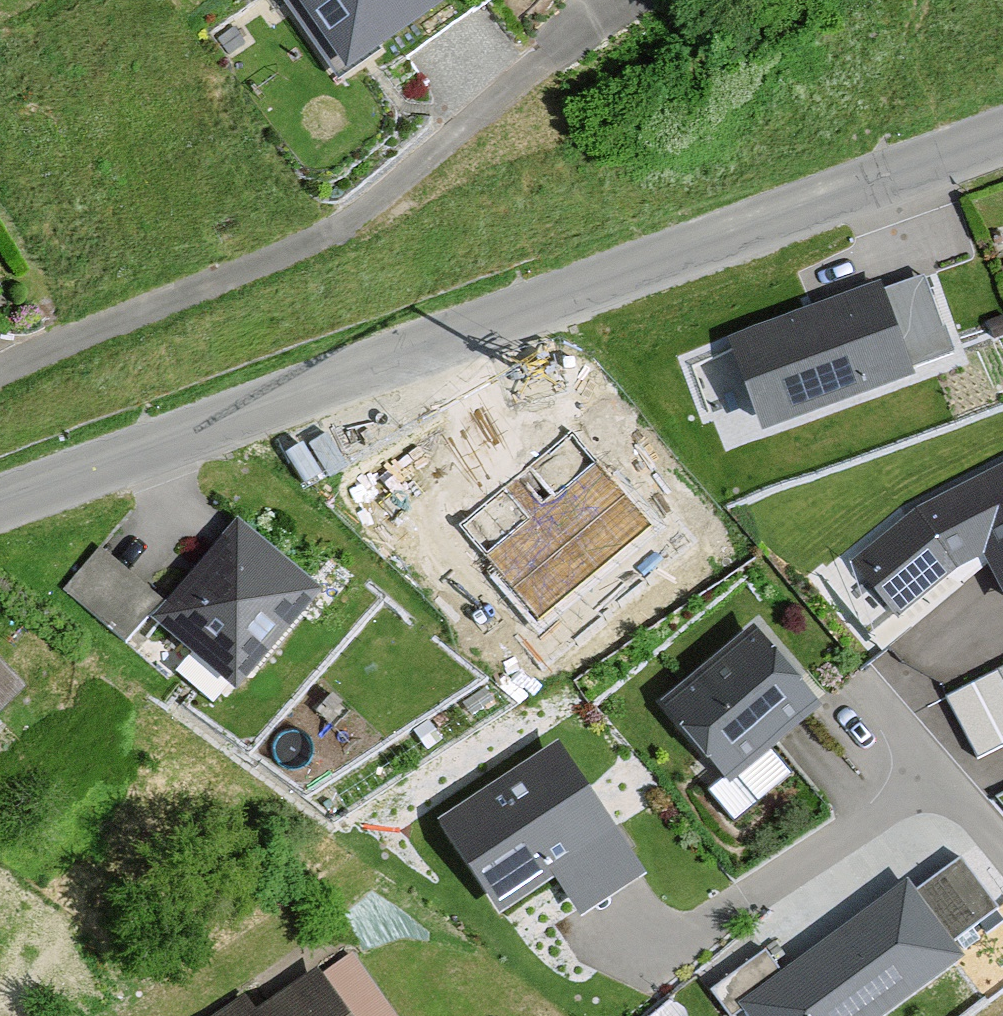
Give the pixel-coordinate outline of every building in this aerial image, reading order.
[(330,87),(392,49),(406,66),(471,25),(457,0),(452,0),(443,11),(436,0),(275,0),(330,87)] [(879,299),(735,350),(765,434),(909,383),(879,299)] [(647,523),(594,463),(486,557),(538,617),(647,523)] [(856,570),(897,621),(954,571),(985,557),(1002,597),(1002,475),(917,519),(856,570)] [(313,572),(233,506),(148,607),(228,673),(313,572)] [(103,539),(71,576),(130,626),(162,589),(103,539)] [(816,712),(754,639),(670,708),(731,782),(816,712)] [(0,656),(0,687),(16,671),(0,656)] [(952,677),(972,742),(1002,733),(1002,661),(952,677)] [(643,881),(559,753),(445,826),(502,913),(556,878),(583,920),(643,881)] [(907,892),(747,1010),(751,1015),(882,1015),(957,960),(907,892)] [(243,988),(202,1015),(397,1015),(350,946),(320,966),(315,958),(251,1001),(243,988)]
